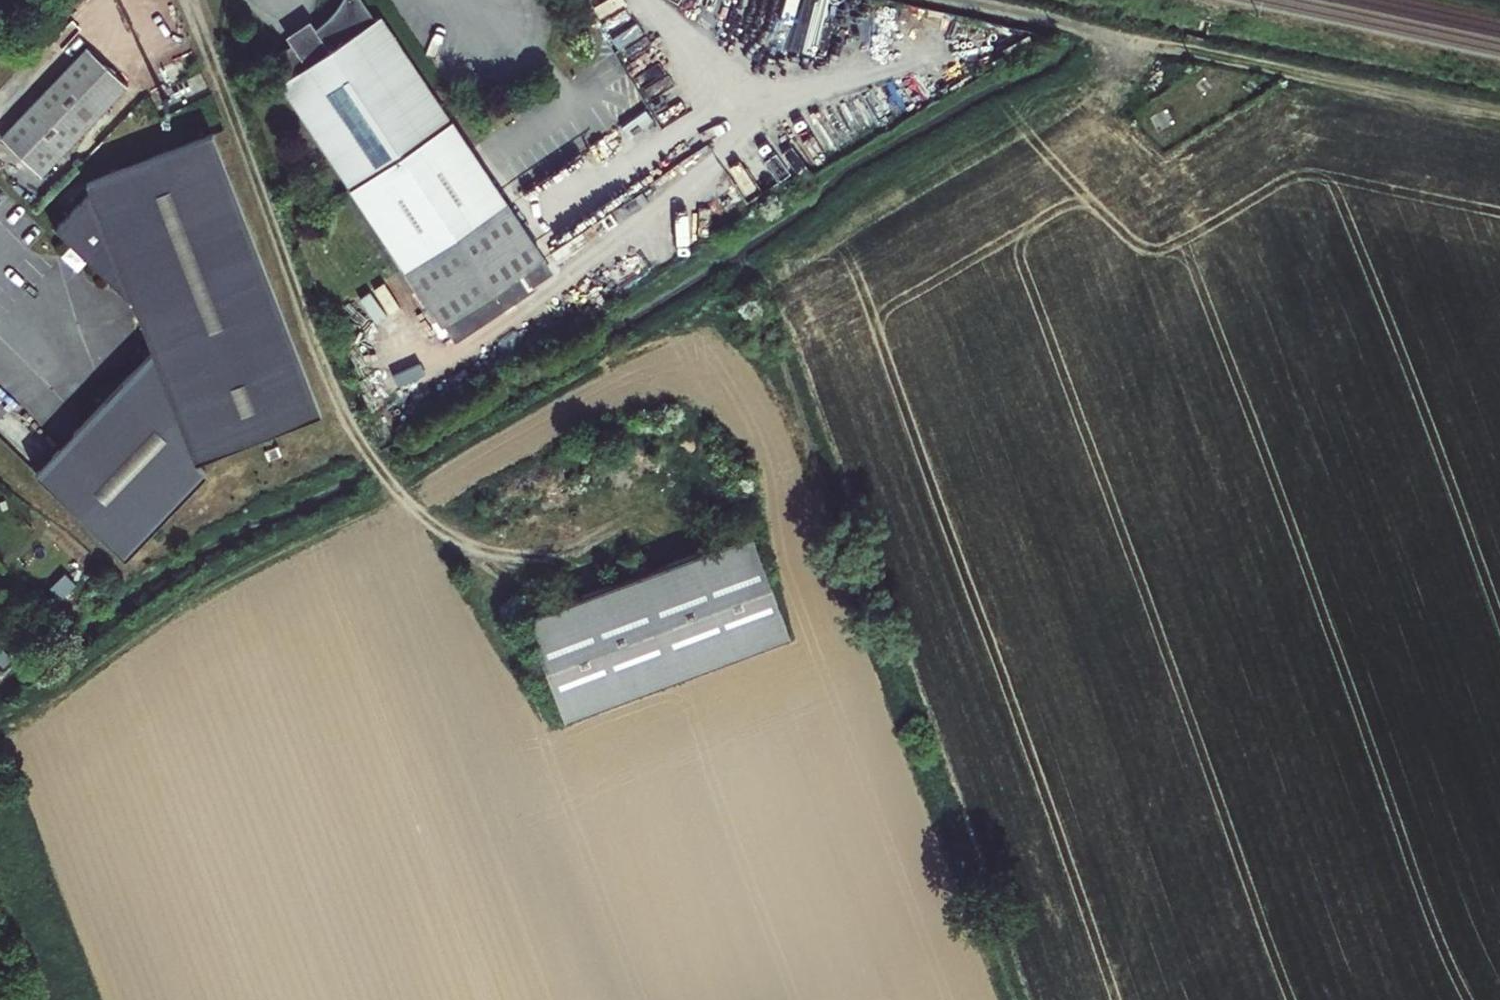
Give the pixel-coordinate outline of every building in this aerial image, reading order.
[(281,83),(444,324),(543,257),(379,16),(374,20),(361,0),(341,0),(339,4),(332,14),(328,18),(315,28),(292,45),(282,51),(297,72),(281,83)] [(315,28),(310,20),(286,36),(292,45),(315,28)] [(0,135),(0,141),(38,176),(124,86),(83,47),(0,135)] [(639,142),(664,129),(653,107),(628,120),(639,142)] [(87,194),(52,231),(126,301),(127,299),(148,353),(32,475),(121,561),(203,475),(192,465),(317,416),(209,136),(83,184),(87,194)] [(749,534),(525,621),(565,723),(788,635),(749,534)]
